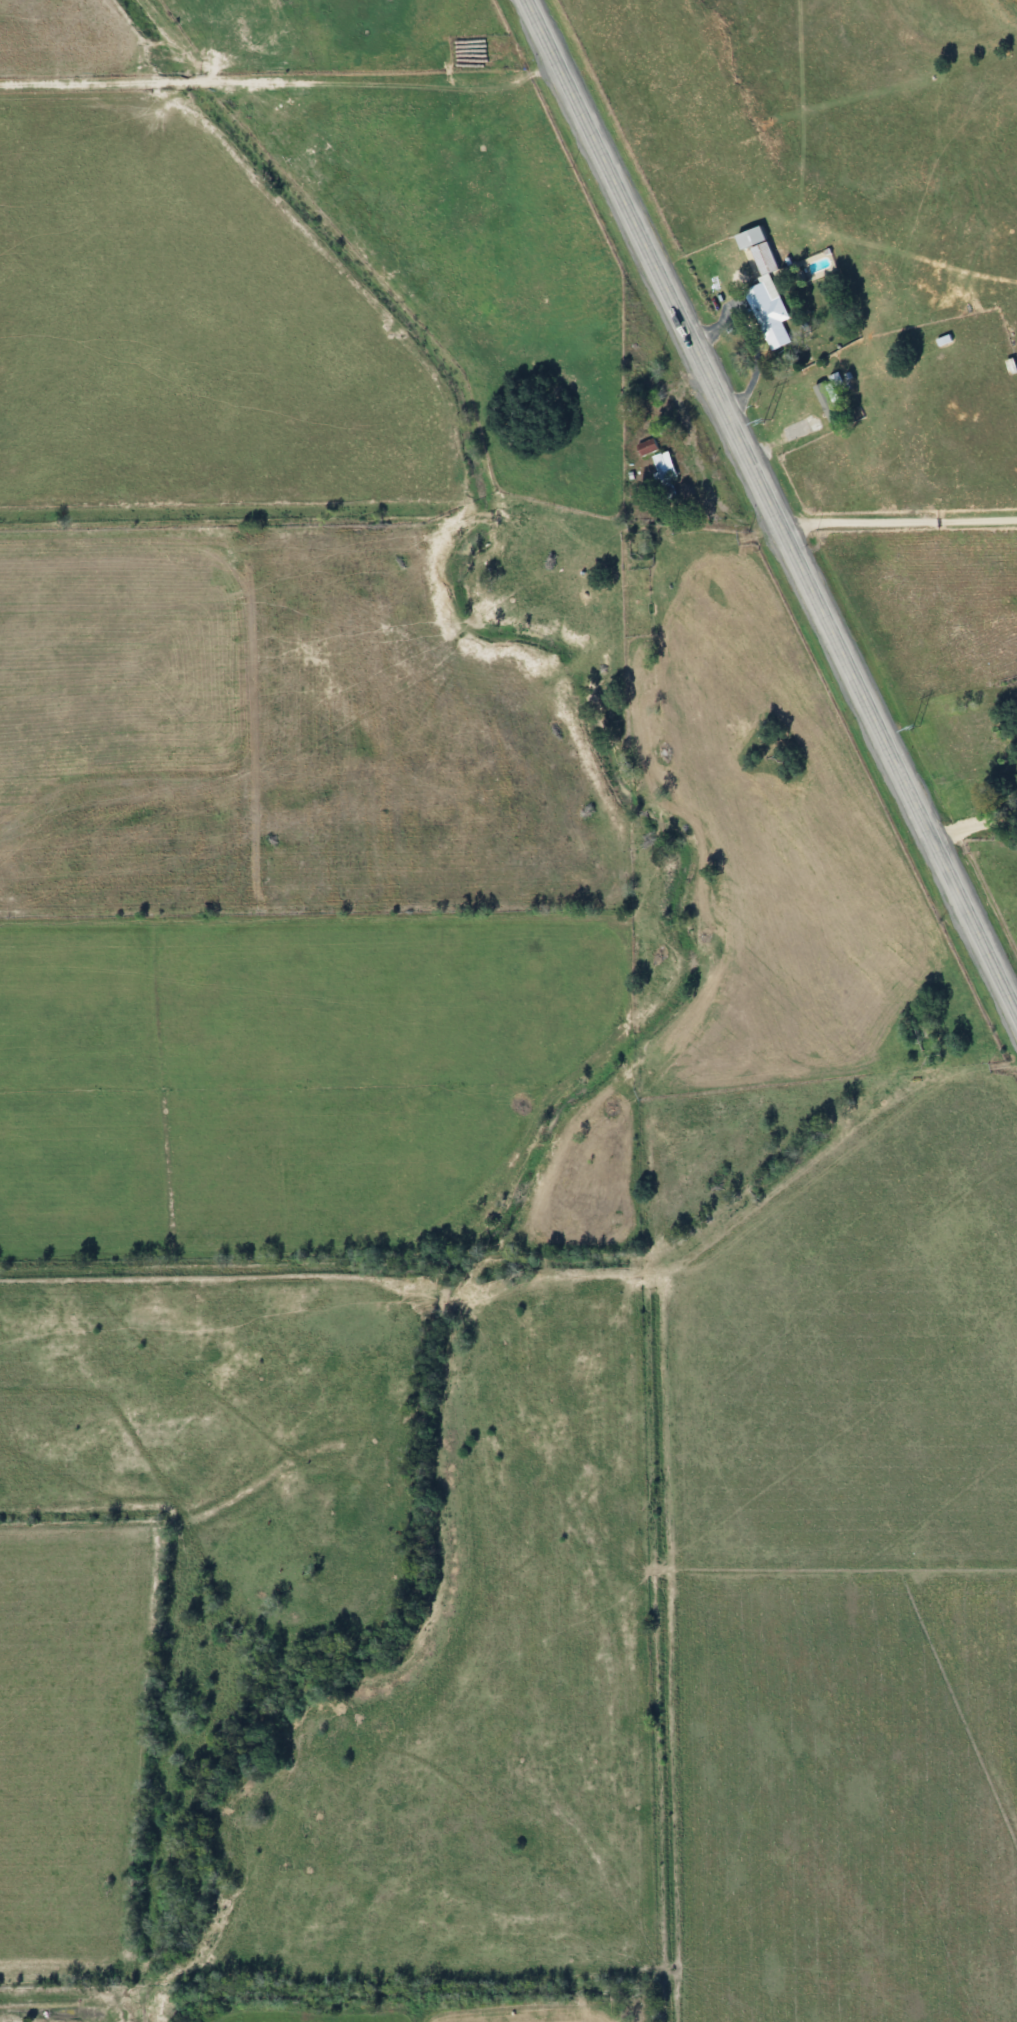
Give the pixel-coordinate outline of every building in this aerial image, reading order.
[(729,236),(734,251),(743,248),(756,284),(741,289),(762,351),(784,343),(776,321),(781,319),(765,272),(772,270),(757,226),(729,236)] [(631,444),(636,456),(653,448),(648,436),(631,444)] [(671,497),(665,478),(671,476),(664,450),(647,455),(660,500),(671,497)]
